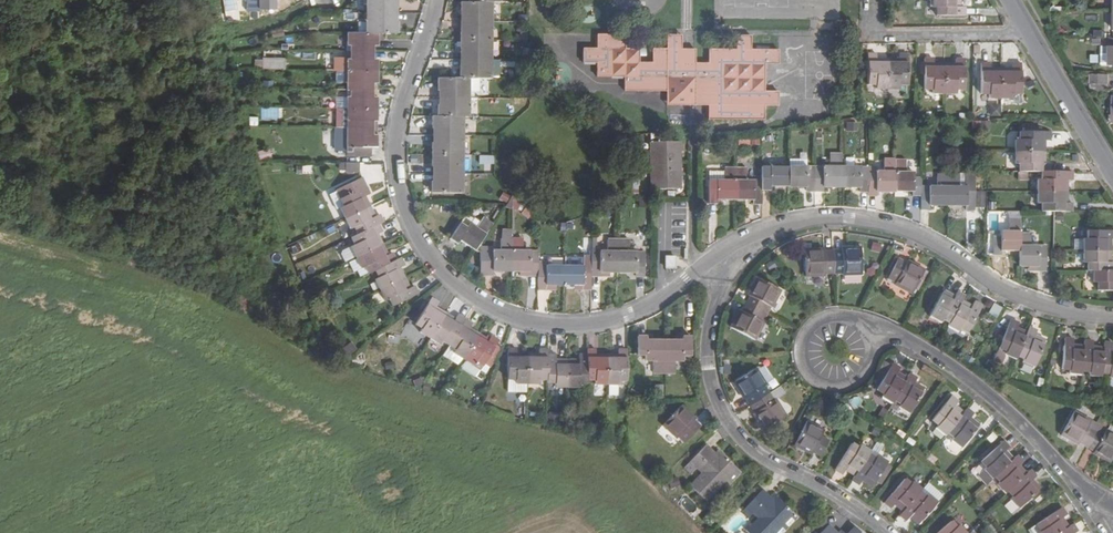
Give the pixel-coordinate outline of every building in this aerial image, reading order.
[(373,7),(373,14),(392,14),(392,7),(396,7),(396,0),(366,0),(366,7),(373,7)] [(959,7),(959,0),(932,0),(931,7),(935,8),(935,15),(965,16),(965,7),(959,7)] [(459,15),(463,15),(463,22),(483,22),(491,23),(491,15),(491,3),(470,3),(459,3),(459,15)] [(367,20),(367,33),(377,33),(396,33),(396,21),(392,20),(392,14),(373,14),(373,20),(367,20)] [(463,29),(459,29),(459,41),(490,42),(491,28),(491,23),(483,22),(463,22),(463,29)] [(377,45),(377,33),(367,33),(347,32),(347,45),(354,45),(354,51),(373,51),(373,45),(377,45)] [(695,64),(695,50),(681,50),(666,50),(653,50),(652,64),(639,63),(639,49),(625,49),(625,36),(597,35),(597,50),(583,49),(583,63),(597,63),(597,77),(625,78),(625,91),(666,92),(667,105),(708,106),(709,119),(734,120),(764,120),(764,106),(778,106),(779,92),(764,92),(764,65),(779,65),(778,50),(751,50),(751,36),(736,36),(736,50),(709,50),(708,64),(695,64)] [(681,36),(667,36),(666,50),(681,50),(681,36)] [(490,53),(490,42),(459,41),(459,53),(463,53),(463,59),(483,59),(490,59),(490,53)] [(354,58),(347,58),(347,71),(377,71),(377,59),(373,59),(373,51),(354,51),(354,58)] [(1101,53),(1101,64),(1109,64),(1110,53),(1101,53)] [(875,84),(875,89),(887,89),(888,60),(876,59),(876,54),(867,54),(867,84),(875,84)] [(898,55),(898,60),(888,60),(887,89),(898,89),(898,85),(907,85),(907,55),(898,55)] [(333,71),(345,71),(346,57),(334,56),(333,71)] [(262,57),(262,69),(286,70),(286,58),(262,57)] [(459,66),(460,79),(469,79),(490,79),(490,59),(483,59),(463,59),(463,60),(463,67),(459,66)] [(499,79),(499,59),(490,59),(490,79),(499,79)] [(932,89),(932,93),(944,93),(944,64),(933,64),(933,59),(924,59),(924,63),(924,74),(924,89),(932,89)] [(955,60),(955,65),(944,64),(944,93),(955,93),(955,90),(964,90),(964,60),(955,60)] [(989,94),(989,98),(1001,98),(1001,69),(989,69),(989,64),(980,64),(981,94),(989,94)] [(1011,64),(1011,69),(1001,69),(1001,98),(1012,98),(1012,94),(1020,94),(1020,64),(1011,64)] [(377,83),(377,71),(347,71),(347,82),(347,90),(353,90),(373,90),(377,90),(377,83)] [(1109,75),(1092,74),(1092,83),(1108,84),(1109,75)] [(468,98),(469,79),(460,79),(437,79),(438,91),(441,91),(441,98),(461,98),(468,98)] [(479,79),(471,79),(472,92),(479,92),(479,79)] [(875,84),(867,84),(867,93),(875,93),(875,97),(885,97),(885,89),(875,89),(875,84)] [(347,90),(347,96),(347,109),(377,109),(377,96),(377,90),(373,90),(353,90),(347,90)] [(347,109),(347,96),(339,96),(337,98),(337,109),(347,109)] [(442,105),(437,105),(437,117),(462,118),(468,117),(468,98),(461,98),(441,98),(442,105)] [(468,98),(468,117),(478,118),(478,98),(468,98)] [(1001,117),(1001,100),(989,99),(988,116),(1001,117)] [(280,119),(280,107),(261,106),(261,119),(280,119)] [(347,121),(347,109),(337,109),(337,128),(347,128),(347,121)] [(347,121),(347,128),(353,128),(372,128),(372,121),(377,121),(377,109),(347,109),(347,121)] [(432,129),(435,129),(435,137),(454,137),(462,138),(462,118),(437,117),(432,117),(432,129)] [(347,135),(353,135),(353,128),(347,128),(337,128),(334,128),(334,151),(346,151),(346,147),(347,135)] [(353,135),(347,135),(346,147),(376,147),(377,134),(372,134),(372,128),(353,128),(353,135)] [(1050,141),(1050,132),(1041,132),(1019,132),(1019,141),(1015,141),(1015,151),(1045,151),(1045,141),(1050,141)] [(435,143),(432,143),(431,155),(462,155),(462,143),(462,138),(454,137),(435,137),(435,143)] [(681,142),(649,143),(650,190),(682,189),(681,142)] [(274,155),(271,146),(257,150),(260,159),(274,155)] [(361,157),(361,147),(346,147),(346,151),(346,157),(361,157)] [(1019,164),(1019,172),(1041,172),(1050,172),(1050,164),(1045,164),(1045,151),(1015,151),(1015,164),(1019,164)] [(830,167),(815,167),(814,191),(823,192),(823,187),(841,187),(842,168),(842,155),(830,154),(830,167)] [(431,167),(435,167),(436,174),(454,174),(462,175),(462,168),(462,155),(431,155),(431,167)] [(481,156),(481,167),(495,167),(494,155),(481,156)] [(788,167),(806,167),(806,159),(788,159),(788,167)] [(875,172),(875,171),(868,171),(867,192),(867,196),(876,196),(876,192),(894,192),(894,160),(884,160),(883,172),(875,172)] [(912,193),(912,197),(920,197),(921,191),(921,178),(913,178),(913,173),(906,172),(906,160),(894,160),(894,192),(912,193)] [(359,164),(345,164),(345,173),(358,173),(359,164)] [(301,173),(312,173),(312,165),(302,165),(301,173)] [(788,167),(762,167),(761,181),(761,191),(770,191),(770,187),(788,187),(788,167)] [(814,191),(815,167),(806,167),(788,167),(788,187),(806,187),(806,191),(814,191)] [(715,200),(735,201),(735,168),(724,168),(724,172),(708,172),(708,205),(715,205),(715,200)] [(746,180),(746,168),(735,168),(735,201),(753,201),(753,205),(761,205),(761,191),(761,181),(746,180)] [(859,192),(867,192),(868,171),(868,168),(842,168),(841,187),(860,188),(859,192)] [(1072,180),(1072,172),(1050,172),(1041,172),(1041,180),(1037,180),(1037,192),(1066,191),(1067,181),(1072,180)] [(462,175),(454,174),(436,174),(435,181),(432,181),(431,194),(461,195),(462,181),(462,175)] [(929,210),(929,206),(947,206),(948,174),(936,174),(936,186),(929,186),(929,191),(921,191),(920,197),(920,210),(929,210)] [(958,174),(949,174),(948,174),(947,206),(966,206),(966,211),(975,211),(975,184),(966,184),(966,186),(958,186),(958,174)] [(343,207),(339,209),(344,220),(370,207),(365,197),(370,195),(362,178),(335,191),(343,207)] [(1066,203),(1066,191),(1037,192),(1037,204),(1042,204),(1042,213),(1054,212),(1072,212),(1072,203),(1066,203)] [(983,193),(975,193),(975,207),(983,207),(983,193)] [(349,230),(353,228),(357,236),(382,223),(384,222),(380,215),(375,218),(370,207),(344,220),(349,230)] [(457,244),(459,241),(474,251),(492,224),(482,218),(479,223),(466,215),(449,239),(457,244)] [(1001,255),(1001,251),(1019,251),(1020,235),(1019,219),(1009,219),(1008,232),(1000,232),(1000,237),(993,237),(992,255),(1001,255)] [(385,230),(382,223),(357,236),(350,239),(353,245),(350,247),(354,257),(383,243),(378,234),(385,230)] [(1087,231),(1088,239),(1084,239),(1083,251),(1111,251),(1111,240),(1112,240),(1112,231),(1087,231)] [(1030,247),(1030,235),(1020,235),(1019,251),(1019,266),(1038,266),(1038,270),(1046,271),(1046,253),(1038,253),(1038,247),(1030,247)] [(511,272),(511,259),(511,239),(500,239),(500,251),(485,251),(484,276),(493,276),(493,271),(511,272)] [(529,276),(538,277),(537,271),(538,263),(538,257),(538,252),(530,252),(523,252),(522,240),(511,239),(511,259),(511,272),(529,272),(529,276)] [(1083,251),(1084,239),(1074,239),(1074,251),(1083,251)] [(598,272),(616,272),(617,240),(607,240),(607,253),(599,252),(599,250),(591,249),(591,272),(591,277),(599,277),(598,272)] [(629,252),(629,240),(617,240),(616,272),(636,272),(637,277),(644,277),(645,253),(629,252)] [(364,268),(368,275),(374,272),(400,260),(396,252),(389,255),(383,243),(354,257),(361,270),(364,268)] [(354,257),(350,247),(341,252),(340,254),(344,262),(354,257)] [(841,249),(840,249),(833,249),(834,273),(844,273),(844,275),(861,274),(861,248),(841,249)] [(825,249),(803,250),(805,276),(824,276),(824,274),(834,273),(833,249),(826,250),(825,249)] [(1087,271),(1094,271),(1112,271),(1112,263),(1110,263),(1111,251),(1083,251),(1084,263),(1087,263),(1087,271)] [(583,267),(564,266),(563,286),(582,286),(582,291),(591,291),(591,277),(591,272),(591,257),(583,257),(583,267)] [(675,269),(676,257),(664,257),(664,269),(675,269)] [(778,269),(771,257),(764,261),(771,273),(778,269)] [(360,279),(368,275),(364,268),(361,270),(355,258),(347,262),(353,273),(357,272),(360,279)] [(378,279),(374,281),(378,291),(405,278),(400,268),(405,266),(401,259),(400,260),(374,272),(378,279)] [(913,266),(898,259),(887,280),(894,284),(894,285),(912,294),(924,271),(913,265),(913,266)] [(546,286),(563,286),(564,266),(545,266),(545,263),(538,263),(537,271),(538,277),(537,290),(546,290),(546,286)] [(1094,271),(1094,282),(1098,283),(1098,291),(1112,291),(1112,271),(1094,271)] [(415,286),(410,289),(405,278),(378,291),(384,302),(388,300),(392,308),(419,295),(415,286)] [(752,289),(753,290),(746,304),(766,314),(770,307),(771,308),(780,290),(757,278),(752,289)] [(943,319),(949,323),(962,301),(965,297),(957,292),(954,297),(944,291),(930,316),(941,322),(943,319)] [(439,303),(432,299),(415,325),(422,330),(420,333),(430,339),(445,313),(436,307),(439,303)] [(974,302),(972,306),(962,301),(949,323),(948,326),(958,332),(960,329),(967,333),(982,306),(974,302)] [(763,323),(762,322),(766,314),(746,304),(738,319),(736,318),(731,328),(755,340),(763,323)] [(458,315),(455,319),(445,313),(430,339),(440,345),(442,343),(448,346),(465,320),(458,315)] [(1025,336),(1026,333),(1016,328),(1019,323),(1010,319),(998,348),(1005,352),(1004,354),(1015,359),(1017,356),(1025,336)] [(470,329),(472,325),(465,320),(448,346),(455,351),(453,353),(464,360),(480,335),(470,329)] [(1037,331),(1028,327),(1026,333),(1025,336),(1017,356),(1023,359),(1022,362),(1034,367),(1046,341),(1035,336),(1037,331)] [(491,336),(489,341),(480,335),(464,360),(474,366),(476,364),(482,368),(484,364),(490,368),(502,350),(496,346),(499,341),(491,336)] [(647,342),(647,338),(638,337),(637,356),(645,356),(645,361),(653,361),(653,373),(665,374),(665,342),(647,342)] [(681,338),(682,342),(665,342),(665,374),(674,374),(675,361),(683,361),(683,356),(691,357),(691,338),(681,338)] [(1081,375),(1081,371),(1084,346),(1073,345),(1074,340),(1064,339),(1061,369),(1069,370),(1069,374),(1081,375)] [(1100,377),(1101,373),(1103,348),(1093,347),(1093,342),(1084,341),(1084,346),(1081,371),(1089,372),(1088,375),(1100,377)] [(348,357),(358,349),(352,342),(342,349),(348,357)] [(1103,348),(1101,373),(1109,374),(1109,378),(1112,378),(1112,349),(1112,343),(1104,342),(1103,348)] [(516,385),(527,385),(527,355),(516,354),(517,349),(507,349),(507,381),(515,381),(516,385)] [(538,381),(547,381),(548,355),(548,350),(538,350),(538,355),(527,355),(527,385),(538,385),(538,381)] [(595,385),(606,385),(606,355),(596,355),(596,350),(587,350),(587,355),(587,382),(595,382),(595,385)] [(618,350),(618,356),(606,355),(606,385),(618,385),(618,381),(627,381),(627,350),(618,350)] [(353,355),(352,365),(365,367),(366,356),(353,355)] [(556,360),(556,355),(548,355),(547,381),(547,384),(555,384),(555,389),(567,389),(567,360),(556,360)] [(587,385),(587,382),(587,355),(579,355),(579,360),(567,360),(567,389),(579,389),(579,385),(587,385)] [(900,369),(892,364),(876,390),(883,394),(881,398),(891,403),(893,401),(907,379),(897,373),(900,369)] [(739,393),(741,392),(750,406),(769,394),(765,387),(766,386),(755,369),(733,383),(739,393)] [(917,379),(910,374),(907,379),(893,401),(900,405),(899,408),(909,414),(924,389),(914,384),(917,379)] [(619,398),(620,386),(609,386),(609,397),(619,398)] [(774,398),(784,395),(782,387),(772,390),(774,398)] [(769,394),(750,406),(759,420),(757,421),(763,431),(785,417),(775,401),(774,401),(769,394)] [(945,435),(947,433),(963,413),(955,406),(958,402),(952,397),(932,421),(938,426),(936,428),(945,435)] [(691,414),(682,406),(663,426),(677,439),(679,437),(685,443),(701,427),(689,416),(691,414)] [(973,415),(967,409),(963,413),(947,433),(953,438),(951,440),(960,448),(979,425),(971,419),(973,415)] [(1071,441),(1073,439),(1088,447),(1099,426),(1074,412),(1061,435),(1071,441)] [(824,431),(807,422),(794,446),(804,451),(805,449),(821,457),(829,441),(821,437),(824,431)] [(1112,459),(1112,433),(1099,426),(1088,447),(1101,455),(1100,457),(1110,463),(1112,459)] [(1010,448),(1004,441),(981,462),(986,468),(983,470),(992,479),(994,477),(1013,459),(1006,451),(1010,448)] [(876,443),(869,454),(875,458),(882,447),(876,443)] [(857,473),(869,454),(870,452),(860,445),(859,448),(852,444),(835,470),(842,475),(845,471),(854,476),(856,473),(857,473)] [(726,463),(707,446),(690,463),(700,474),(690,485),(708,502),(725,484),(728,486),(740,472),(728,461),(726,463)] [(1084,468),(1092,452),(1086,448),(1077,464),(1084,468)] [(877,456),(875,458),(869,454),(857,473),(856,473),(854,476),(851,481),(859,486),(862,481),(872,487),(875,482),(886,465),(887,463),(877,456)] [(1005,494),(1007,492),(1027,474),(1019,465),(1023,462),(1017,456),(1013,459),(994,477),(999,483),(997,484),(1005,494)] [(893,469),(886,465),(875,482),(882,486),(893,469)] [(1036,477),(1030,470),(1027,474),(1007,492),(1012,497),(1011,499),(1019,508),(1040,489),(1033,480),(1036,477)] [(677,478),(668,481),(671,490),(680,486),(677,478)] [(910,485),(905,479),(884,503),(891,509),(895,505),(903,511),(920,492),(922,490),(912,482),(910,485)] [(922,490),(920,492),(926,497),(928,495),(937,503),(943,496),(928,483),(922,490)] [(764,491),(747,508),(758,519),(747,530),(750,532),(778,532),(783,529),(785,531),(797,518),(784,506),(782,509),(764,491)] [(926,497),(920,492),(903,511),(900,516),(907,521),(911,518),(919,524),(936,504),(937,503),(928,495),(926,497)] [(1038,532),(1060,532),(1069,527),(1063,518),(1067,516),(1062,507),(1036,524),(1040,531),(1038,532)] [(958,526),(956,528),(951,522),(938,532),(965,532),(958,526)] [(1040,531),(1036,524),(1027,530),(1029,532),(1038,532),(1040,531)] [(1073,524),(1069,527),(1060,532),(1076,532),(1078,532),(1073,524)]
